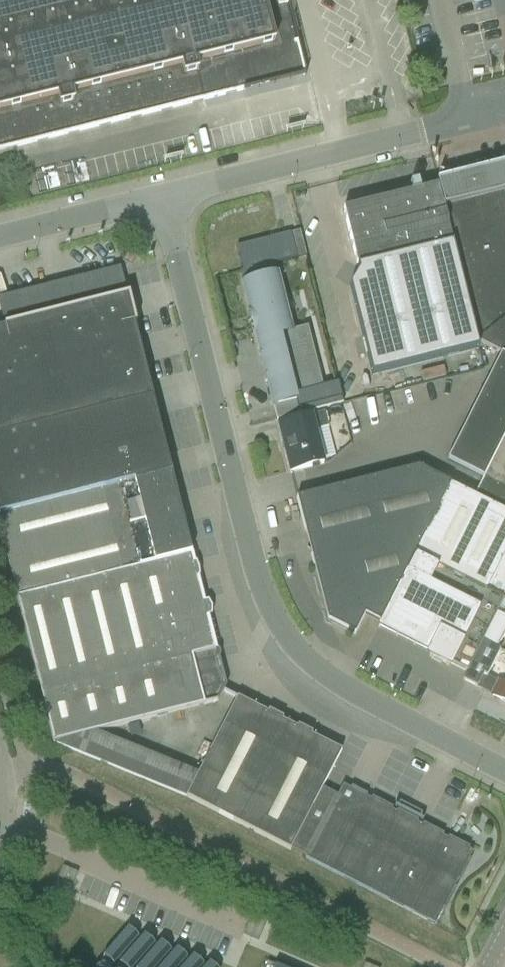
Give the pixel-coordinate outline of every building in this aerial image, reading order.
[(5,150),(4,147),(16,144),(17,147),(36,142),(35,139),(47,137),(48,139),(67,134),(67,132),(78,129),(79,131),(98,127),(98,124),(109,121),(110,124),(129,119),(129,116),(140,113),(141,116),(160,111),(160,109),(171,106),(172,108),(188,104),(188,103),(179,68),(194,64),(203,101),(209,99),(225,95),(224,94),(236,91),(236,92),(244,90),(244,88),(302,74),(302,76),(304,76),(296,43),(296,44),(293,44),(284,7),(286,6),(287,6),(286,4),(285,5),(278,6),(277,0),(0,0),(0,151),(5,150)] [(493,167),(494,170),(445,182),(444,180),(436,182),(438,186),(477,341),(501,354),(504,356),(504,164),(493,167)] [(410,193),(342,210),(358,272),(349,287),(371,376),(390,371),(478,349),(477,341),(438,186),(419,191),(410,193)] [(290,233),(236,247),(242,271),(239,272),(243,285),(277,276),(274,265),(296,259),(296,258),(306,256),(301,236),(291,238),(290,234),(290,233)] [(0,298),(0,313),(4,328),(95,305),(118,299),(127,298),(126,295),(124,287),(120,272),(119,268),(0,298)] [(277,276),(243,285),(272,401),(273,405),(277,420),(342,403),(337,383),(322,387),(307,327),(291,332),(281,294),(277,276)] [(118,299),(95,305),(120,406),(152,398),(134,325),(127,297),(127,298),(118,299)] [(0,329),(0,437),(120,406),(95,305),(4,328),(0,329)] [(474,407),(447,461),(483,479),(474,497),(504,512),(504,356),(501,354),(482,391),(486,392),(478,408),(474,407)] [(0,437),(0,515),(140,480),(171,473),(152,398),(120,406),(0,437)] [(290,472),(323,464),(315,432),(328,428),(324,412),(278,424),(290,472)] [(418,467),(296,498),(327,621),(354,634),(364,615),(380,623),(449,485),(450,485),(450,484),(418,467)] [(191,553),(171,473),(140,480),(160,561),(191,553)] [(160,561),(140,480),(0,515),(0,533),(16,597),(160,561)] [(377,628),(379,628),(395,636),(397,637),(413,645),(414,646),(430,654),(429,657),(445,665),(448,666),(449,664),(467,673),(481,643),(496,615),(504,596),(504,512),(473,497),(450,485),(449,485),(380,623),(377,628)] [(203,603),(191,553),(160,561),(16,597),(52,743),(217,702),(224,686),(207,617),(211,616),(207,602),(203,603)] [(481,643),(495,649),(504,631),(504,596),(496,615),(481,643)] [(467,673),(462,681),(476,688),(476,687),(492,696),(504,702),(504,686),(498,682),(487,676),(499,651),(481,643),(467,673)] [(238,824),(289,725),(237,698),(186,797),(238,824)] [(289,725),(238,824),(290,851),(291,848),(322,788),(341,751),(289,725)] [(305,859),(369,892),(435,925),(472,852),(342,786),(337,796),(306,856),(305,859)] [(291,848),(306,856),(337,796),(322,788),(291,848)] [(105,954),(102,957),(103,958),(106,958),(112,963),(112,965),(112,966),(113,966),(115,964),(135,941),(138,938),(137,937),(136,937),(134,938),(129,933),(128,930),(128,929),(127,929),(125,931),(105,954)] [(118,964),(119,965),(123,965),(125,966),(134,966),(151,947),(154,945),(153,944),(151,944),(145,939),(144,936),(143,935),(141,938),(121,961),(118,964)] [(168,954),(170,952),(169,951),(167,951),(161,946),(160,943),(161,943),(160,942),(157,945),(138,966),(157,966),(168,954)] [(184,961),(186,958),(185,958),(183,958),(177,953),(177,950),(176,949),(173,952),(160,966),(179,966),(184,961)] [(203,965),(202,965),(199,965),(194,960),(193,957),(192,956),(190,959),(183,966),(201,966),(203,965)]
